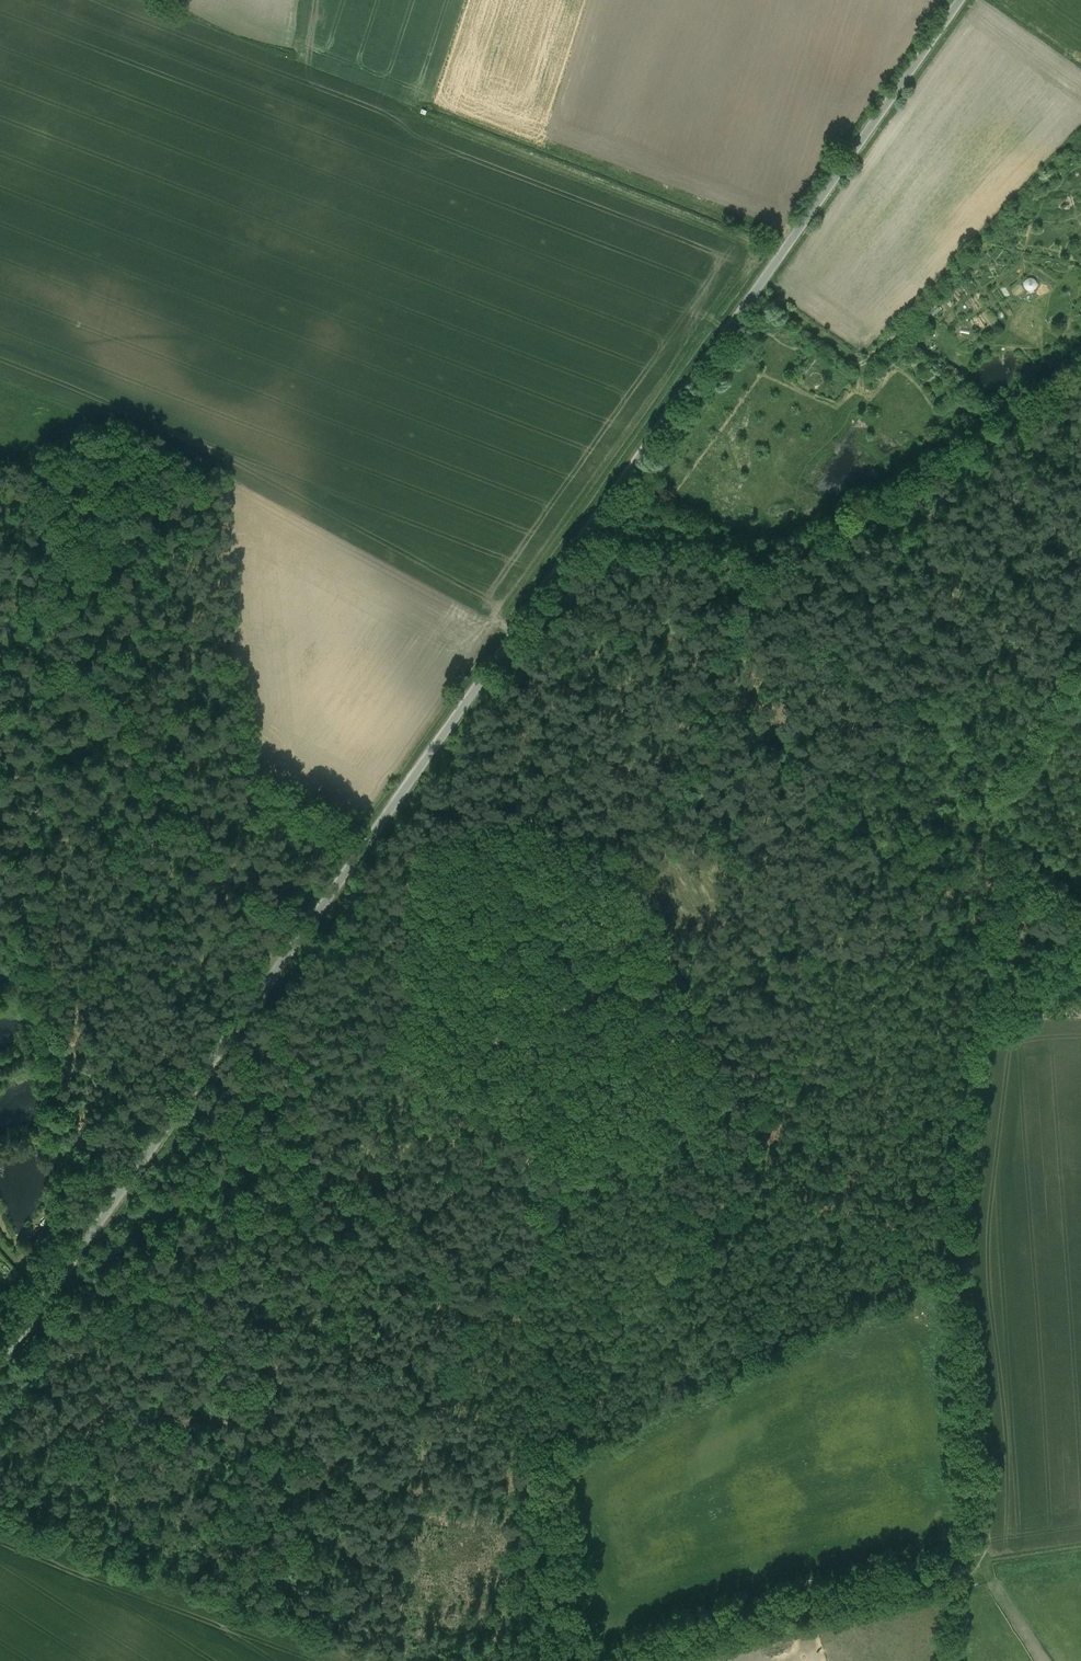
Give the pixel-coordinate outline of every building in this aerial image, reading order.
[(1025,289),(1036,288),(1035,278),(1024,279),(1025,289)]
